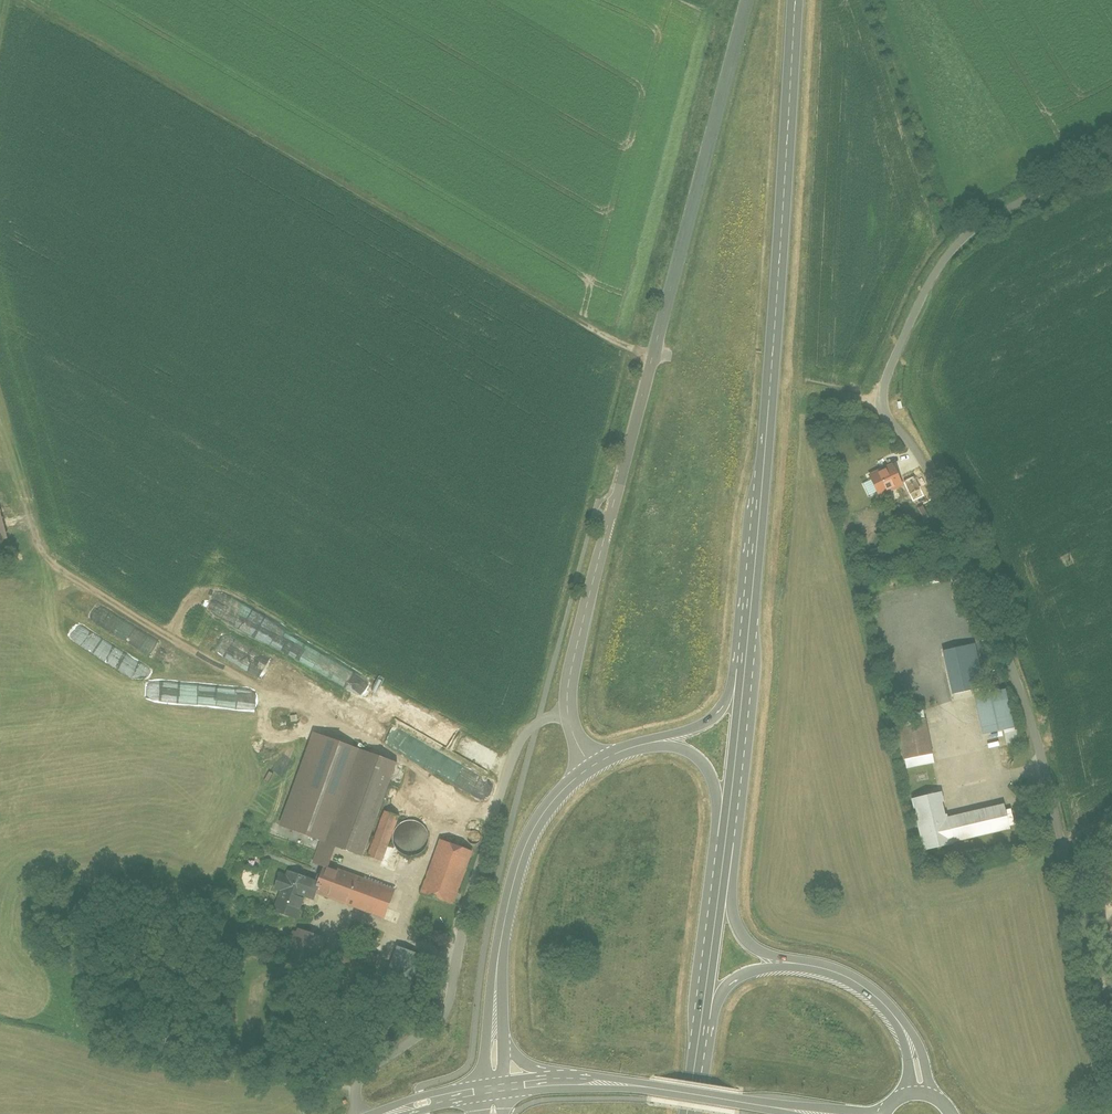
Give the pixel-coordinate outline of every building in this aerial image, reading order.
[(901,485),(892,466),(869,477),(879,496),(901,485)] [(920,489),(913,476),(902,482),(909,495),(920,489)] [(975,642),(943,649),(953,695),(973,690),(974,697),(987,694),(975,642)] [(1014,727),(1005,689),(987,694),(974,697),(973,697),(982,735),(1014,727)] [(905,761),(933,754),(925,717),(896,723),(905,761)] [(328,863),(334,845),(363,854),(395,757),(311,729),(279,827),(320,840),(312,863),(322,866),(320,871),(314,892),(387,915),(397,885),(328,863)] [(949,819),(943,793),(913,799),(925,853),(1013,834),(1007,806),(949,819)] [(370,853),(382,858),(397,813),(385,808),(370,853)] [(394,840),(396,846),(400,850),(406,853),(412,854),(418,852),(423,849),(427,844),(428,838),(428,833),(426,827),(422,823),(417,820),(411,819),(405,820),(400,823),(396,828),(394,834),(394,840)] [(474,851),(440,839),(422,892),(456,904),(474,851)] [(314,892),(320,871),(295,863),(292,871),(289,870),(287,876),(279,873),(274,889),(280,891),(274,912),(298,920),(306,896),(312,897),(314,892)] [(323,938),(296,928),(284,965),(310,974),(323,938)] [(427,937),(440,940),(442,932),(430,929),(427,937)] [(413,989),(422,953),(396,946),(387,982),(413,989)]
